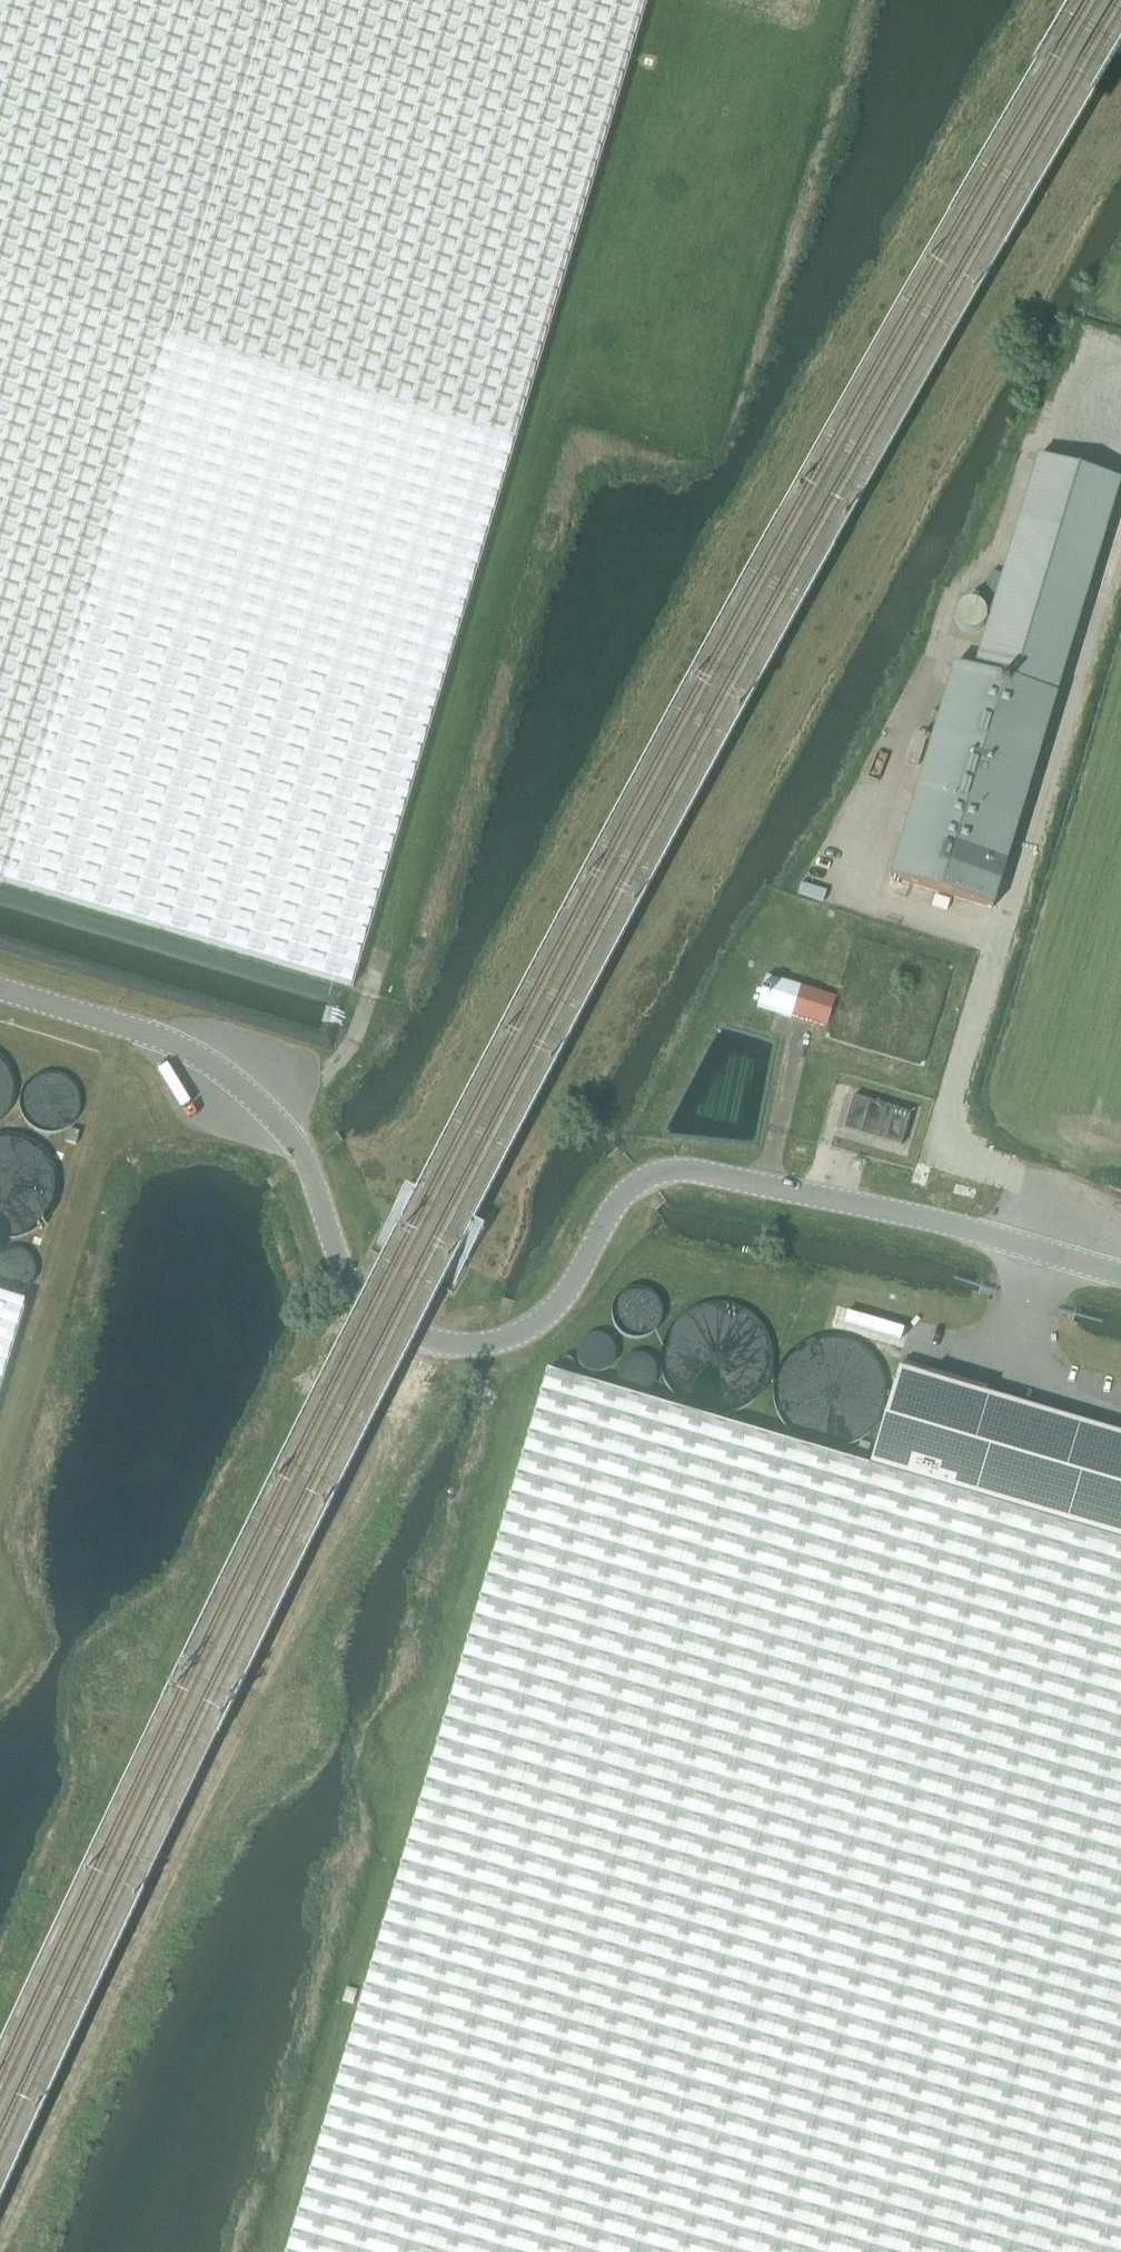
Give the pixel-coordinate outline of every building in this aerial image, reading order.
[(351,987),(646,0),(0,0),(0,881),(351,987)] [(953,664),(889,878),(992,909),(1120,482),(1037,457),(973,670),(953,664)] [(765,978),(757,1006),(827,1026),(835,998),(765,978)] [(843,1129),(901,1146),(911,1113),(853,1096),(843,1129)] [(70,1129),(66,1142),(76,1144),(79,1132),(70,1129)] [(620,1330),(626,1336),(634,1340),(646,1340),(654,1337),(663,1329),(666,1321),(667,1312),(664,1303),(660,1298),(653,1292),(647,1290),(638,1289),(629,1292),(622,1297),(617,1305),(615,1313),(616,1321),(620,1330)] [(25,1301),(0,1294),(0,1384),(25,1301)] [(667,1373),(679,1395),(697,1409),(721,1414),(740,1411),(760,1400),(774,1380),(778,1353),(771,1330),(759,1315),(749,1308),(731,1302),(704,1304),(681,1318),(672,1330),(665,1350),(667,1373)] [(836,1306),(830,1327),(895,1346),(902,1324),(836,1306)] [(581,1361),(587,1370),(593,1374),(600,1375),(607,1374),(614,1369),(619,1364),(621,1357),(620,1350),(618,1344),(613,1339),(607,1335),(602,1334),(595,1335),(589,1338),(584,1343),(581,1347),(580,1354),(581,1361)] [(775,1409),(788,1432),(806,1445),(830,1451),(849,1447),(868,1436),(882,1416),(887,1388),(880,1367),(868,1351),(858,1344),(840,1338),(813,1340),(790,1354),(781,1366),(774,1386),(775,1409)] [(623,1378),(629,1386),(635,1390),(642,1391),(650,1390),(657,1386),(661,1380),(663,1373),(663,1366),(660,1360),(656,1354),(649,1351),(645,1350),(637,1350),(631,1354),(626,1359),(623,1363),(622,1370),(623,1378)] [(567,1357),(564,1359),(563,1361),(562,1363),(561,1366),(562,1369),(564,1371),(567,1373),(570,1373),(572,1372),(575,1371),(576,1369),(577,1366),(578,1364),(577,1361),(575,1359),(572,1357),(570,1357),(567,1357)] [(870,1467),(1120,1541),(1120,1435),(899,1369),(870,1467)] [(870,1467),(545,1371),(285,2251),(1120,2251),(1120,1541),(870,1467)]
